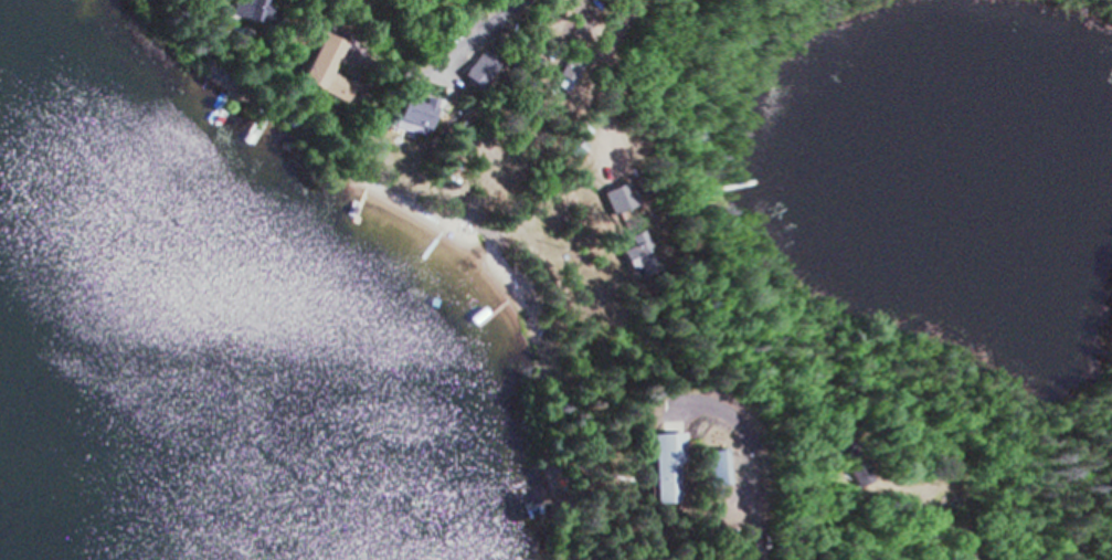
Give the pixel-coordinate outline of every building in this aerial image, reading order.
[(214,13),(218,0),(253,0),(251,9),(256,10),(254,19),(250,17),(247,24),(222,15),(214,13)] [(307,31),(328,43),(314,71),(339,84),(329,103),(304,88),(303,92),(280,80),(307,31)] [(465,49),(469,51),(473,46),(474,44),(486,54),(485,55),(480,61),(483,63),(481,65),(464,88),(457,84),(456,86),(449,82),(451,78),(445,74),(464,50),(465,49)] [(550,74),(560,56),(560,57),(565,47),(580,55),(565,82),(564,82),(550,74)] [(379,125),(389,97),(407,104),(410,96),(421,99),(419,108),(409,135),(379,125)] [(583,144),(573,160),(562,152),(569,141),(573,145),(576,139),(583,144)] [(629,179),(637,176),(648,202),(640,204),(629,179)] [(624,180),(635,203),(608,215),(599,192),(624,180)] [(638,230),(657,267),(640,275),(635,265),(627,270),(618,250),(629,245),(625,236),(626,235),(637,230),(638,230)] [(850,484),(833,451),(828,453),(825,445),(829,443),(822,429),(835,422),(849,450),(858,467),(864,477),(850,484)] [(642,498),(642,495),(640,461),(639,427),(675,427),(675,457),(669,457),(669,498),(642,498)] [(695,448),(719,444),(724,479),(701,483),(695,448)]
